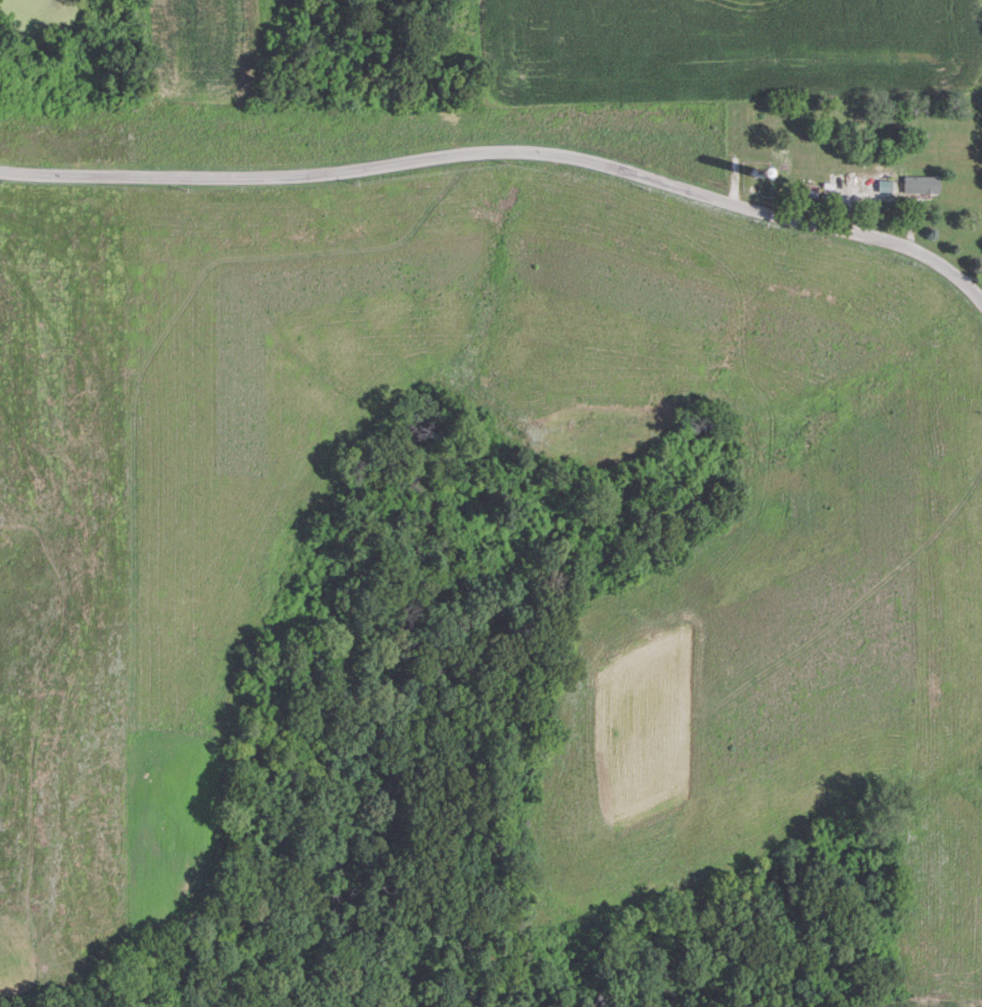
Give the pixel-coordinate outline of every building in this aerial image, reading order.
[(892,192),(892,172),(880,172),(880,192),(892,192)] [(938,176),(904,176),(904,193),(938,193),(938,176)]
